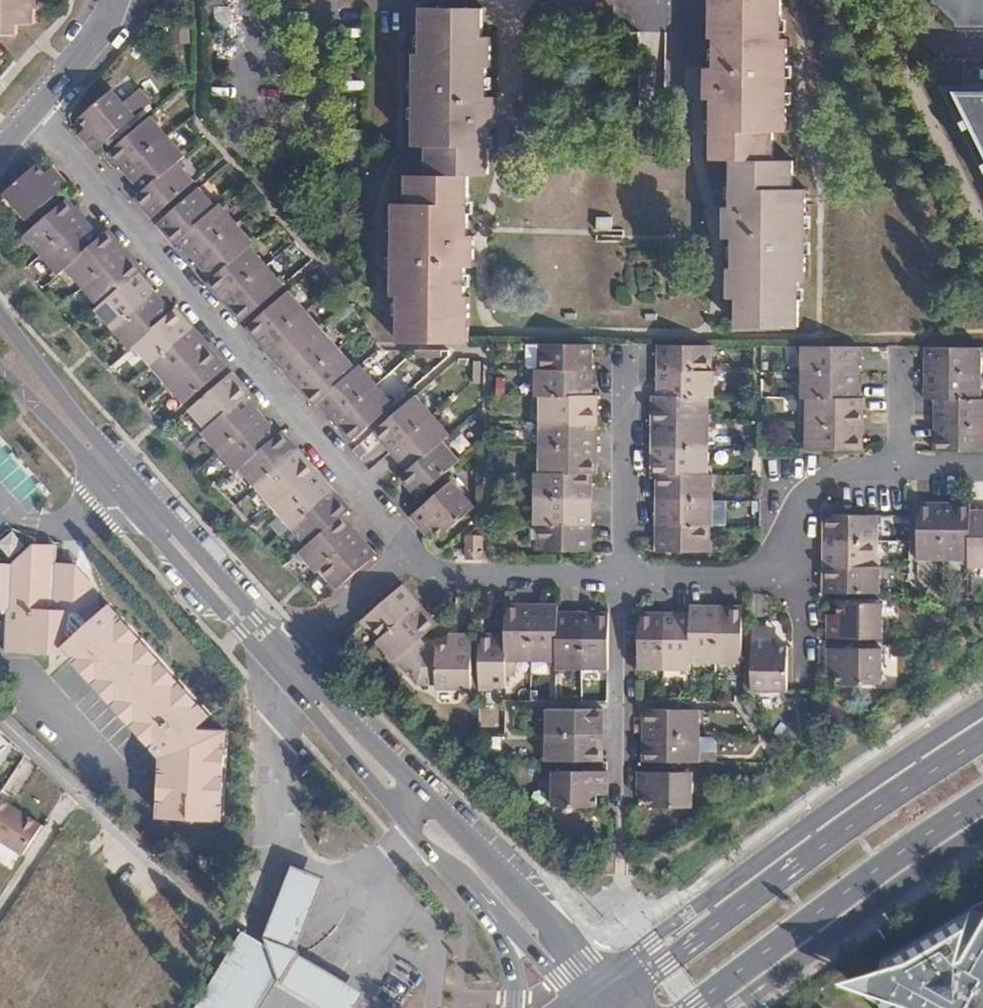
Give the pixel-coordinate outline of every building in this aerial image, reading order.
[(18,31),(19,22),(35,23),(36,7),(40,6),(40,0),(0,0),(0,31),(18,31)] [(718,9),(709,9),(709,41),(716,41),(715,68),(705,69),(704,101),(710,101),(721,101),(721,115),(710,116),(709,160),(730,161),(728,207),(722,207),(721,239),(732,239),(732,267),(726,267),(725,297),(736,297),(735,327),(796,328),(796,281),(803,281),(806,190),(792,189),(793,161),(773,161),(773,131),(785,131),(788,38),(780,37),(780,0),(718,0),(718,9)] [(718,0),(709,0),(709,9),(718,9),(718,0)] [(935,5),(941,5),(958,21),(958,28),(982,29),(982,0),(935,0),(935,5)] [(396,343),(455,343),(456,328),(465,328),(466,298),(460,298),(460,269),(471,269),(471,238),(466,238),(456,237),(456,224),(467,224),(468,178),(487,178),(487,132),(493,132),(494,100),(486,100),(486,71),(491,70),(491,41),(482,40),(482,11),(421,10),(420,55),(413,56),(411,149),(424,150),(424,178),(404,178),(404,206),(391,206),(390,295),(396,295),(396,343)] [(640,62),(640,35),(614,34),(614,62),(640,62)] [(942,86),(982,167),(982,86),(942,86)] [(93,134),(85,142),(94,153),(137,116),(114,89),(80,119),(88,128),(93,134)] [(710,101),(710,116),(721,115),(721,101),(710,101)] [(110,152),(126,172),(169,135),(152,115),(110,152)] [(79,135),(85,142),(93,134),(88,128),(79,135)] [(169,135),(126,172),(143,192),(178,161),(186,154),(169,135)] [(178,161),(143,192),(136,198),(153,218),(196,181),(178,161)] [(69,185),(59,173),(48,180),(44,174),(38,167),(5,194),(27,220),(69,185)] [(48,180),(59,173),(54,167),(44,174),(48,180)] [(175,244),(178,241),(217,207),(200,187),(158,224),(175,244)] [(84,218),(67,198),(24,236),(41,256),(84,218)] [(178,241),(195,260),(237,223),(221,204),(217,207),(178,241)] [(101,237),(84,218),(41,256),(58,275),(66,268),(101,237)] [(237,223),(195,260),(211,280),(251,246),(254,243),(238,223),(237,223)] [(456,237),(466,238),(467,224),(456,224),(456,237)] [(108,231),(101,237),(66,268),(82,287),(125,251),(108,231)] [(251,246),(211,280),(208,283),(225,302),(267,265),(251,246)] [(142,270),(125,251),(82,287),(99,307),(138,273),(142,270)] [(267,265),(225,302),(242,322),(284,285),(267,265)] [(138,273),(99,307),(96,310),(113,329),(155,292),(138,273)] [(248,329),(264,347),(306,310),(289,291),(246,328),(248,329)] [(155,293),(113,329),(130,348),(134,345),(173,312),(155,293)] [(134,345),(151,364),(193,328),(176,309),(173,312),(134,345)] [(280,367),(323,330),(306,310),(264,347),(280,367)] [(151,364),(168,384),(210,348),(193,328),(151,364)] [(455,343),(465,343),(465,328),(456,328),(455,343)] [(297,386),(340,349),(323,330),(280,367),(297,386)] [(593,344),(539,344),(539,371),(593,371),(593,344)] [(712,371),(713,345),(658,345),(658,371),(712,371)] [(859,373),(859,347),(804,346),(803,373),(859,373)] [(980,374),(980,348),(925,347),(925,373),(980,374)] [(168,384),(185,404),(227,367),(210,348),(168,384)] [(314,405),(316,403),(357,368),(340,349),(297,386),(314,405)] [(357,368),(316,403),(333,423),(376,386),(359,366),(357,368)] [(592,396),(593,371),(539,371),(537,370),(537,396),(541,396),(592,396)] [(712,371),(658,371),(657,397),(708,398),(715,397),(716,372),(712,371)] [(232,372),(190,409),(207,429),(245,395),(249,393),(232,372)] [(859,399),(859,373),(803,373),(803,398),(808,398),(859,399)] [(980,400),(980,374),(925,373),(924,399),(935,399),(980,400)] [(376,386),(333,423),(350,443),(393,405),(376,386)] [(245,395),(207,429),(202,433),(219,452),(262,415),(245,395)] [(390,453),(433,415),(416,395),(373,432),(390,453)] [(598,396),(592,396),(541,396),(541,422),(597,422),(598,396)] [(708,398),(657,397),(653,397),(653,422),(709,423),(708,398)] [(865,398),(859,399),(808,398),(807,424),(865,424),(865,398)] [(980,400),(935,399),(935,425),(982,425),(982,400),(980,400)] [(262,415),(219,452),(236,471),(240,468),(278,435),(262,415)] [(450,435),(433,415),(390,453),(406,472),(442,441),(450,435)] [(597,422),(541,422),(541,447),(597,448),(597,422)] [(709,423),(653,422),(653,448),(708,449),(709,423)] [(865,424),(807,424),(807,450),(864,451),(865,424)] [(935,425),(934,451),(982,452),(982,425),(935,425)] [(282,431),(278,435),(240,468),(257,488),(299,451),(282,431)] [(459,461),(442,441),(406,472),(400,478),(417,498),(459,461)] [(597,474),(597,448),(541,447),(541,473),(592,473),(597,474)] [(708,449),(653,448),(653,474),(657,474),(708,475),(708,449)] [(316,470),(299,451),(257,488),(274,508),(316,470)] [(290,527),(333,490),(316,470),(274,508),(290,527)] [(592,473),(541,473),(536,473),(535,499),(591,500),(592,473)] [(715,475),(708,475),(657,474),(658,500),(715,500),(715,475)] [(430,522),(434,527),(442,536),(474,507),(452,481),(411,516),(422,529),(430,522)] [(307,546),(343,515),(350,509),(333,490),(290,527),(307,546)] [(591,500),(535,499),(535,524),(537,525),(591,525),(591,500)] [(715,500),(658,500),(658,525),(712,526),(715,526),(715,500)] [(918,555),(944,555),(944,501),(918,501),(918,555)] [(970,556),(970,510),(970,501),(944,501),(944,555),(970,556)] [(982,565),(982,510),(970,510),(970,556),(969,565),(982,565)] [(320,569),(360,534),(343,515),(307,546),(301,552),(317,571),(320,569)] [(824,515),(824,541),(877,541),(877,516),(824,515)] [(426,534),(434,527),(430,522),(422,529),(426,534)] [(591,551),(591,525),(537,525),(537,551),(591,551)] [(712,526),(658,525),(658,552),(712,552),(712,526)] [(337,589),(377,554),(360,534),(320,569),(337,589)] [(877,541),(824,541),(823,567),(877,567),(877,541)] [(56,547),(33,545),(11,566),(0,566),(0,609),(8,610),(6,650),(62,654),(66,649),(163,756),(160,814),(222,817),(228,732),(202,731),(197,725),(208,715),(110,603),(102,611),(96,604),(97,588),(77,565),(55,563),(56,547)] [(877,567),(823,567),(823,593),(879,594),(880,567),(877,567)] [(404,584),(364,619),(381,638),(421,604),(404,584)] [(829,622),(829,639),(883,639),(883,604),(839,603),(839,613),(839,621),(829,622)] [(421,604),(381,638),(378,641),(395,661),(397,659),(420,639),(439,623),(421,604)] [(690,661),(716,661),(716,604),(691,604),(691,610),(690,661)] [(716,661),(742,662),(743,605),(716,604),(716,661)] [(506,635),(506,677),(516,677),(517,662),(531,662),(532,606),(506,606),(506,635)] [(532,606),(531,662),(557,663),(557,612),(557,607),(532,606)] [(665,668),(665,610),(639,610),(639,668),(665,668)] [(690,668),(690,661),(691,610),(665,610),(665,668),(690,668)] [(557,612),(557,663),(557,669),(582,669),(583,612),(557,612)] [(583,612),(582,669),(609,669),(609,613),(583,612)] [(830,612),(829,622),(839,621),(839,613),(830,612)] [(770,644),(770,633),(754,633),(753,658),(746,658),(746,689),(787,689),(787,644),(777,644),(770,644)] [(473,634),(458,634),(458,646),(450,646),(438,646),(437,649),(429,649),(424,643),(401,664),(418,684),(437,685),(437,690),(472,690),(473,634)] [(480,635),(479,687),(505,688),(506,677),(506,635),(480,635)] [(420,639),(397,659),(401,664),(424,643),(420,639)] [(829,647),(829,662),(838,662),(839,672),(838,683),(883,684),(883,648),(829,647)] [(838,662),(829,662),(829,671),(839,672),(838,662)] [(550,709),(549,735),(603,735),(603,723),(603,709),(550,709)] [(643,735),(702,736),(702,710),(643,709),(643,723),(643,735)] [(549,761),(603,762),(603,745),(603,735),(549,735),(549,761)] [(643,749),(643,762),(701,762),(714,762),(714,753),(716,750),(716,742),(715,739),(714,736),(702,736),(643,735),(643,749)] [(599,787),(608,787),(608,771),(553,770),(553,805),(599,806),(599,795),(599,787)] [(651,787),(650,796),(650,807),(694,807),(694,772),(638,771),(638,787),(651,787)] [(599,795),(608,795),(608,792),(608,787),(599,787),(599,795)] [(638,791),(638,795),(650,796),(651,787),(638,787),(638,791)] [(23,857),(41,826),(0,802),(0,842),(23,857)] [(295,857),(288,875),(265,931),(271,944),(277,958),(282,971),(285,982),(329,1007),(356,1007),(367,990),(301,949),(298,944),(321,890),(330,869),(295,857)] [(982,930),(969,923),(965,936),(956,919),(885,960),(882,973),(881,974),(871,980),(868,989),(856,990),(856,992),(867,992),(870,1002),(881,1007),(982,1007),(982,929),(982,930)] [(244,929),(196,1007),(258,1007),(282,971),(277,958),(271,944),(244,929)]
